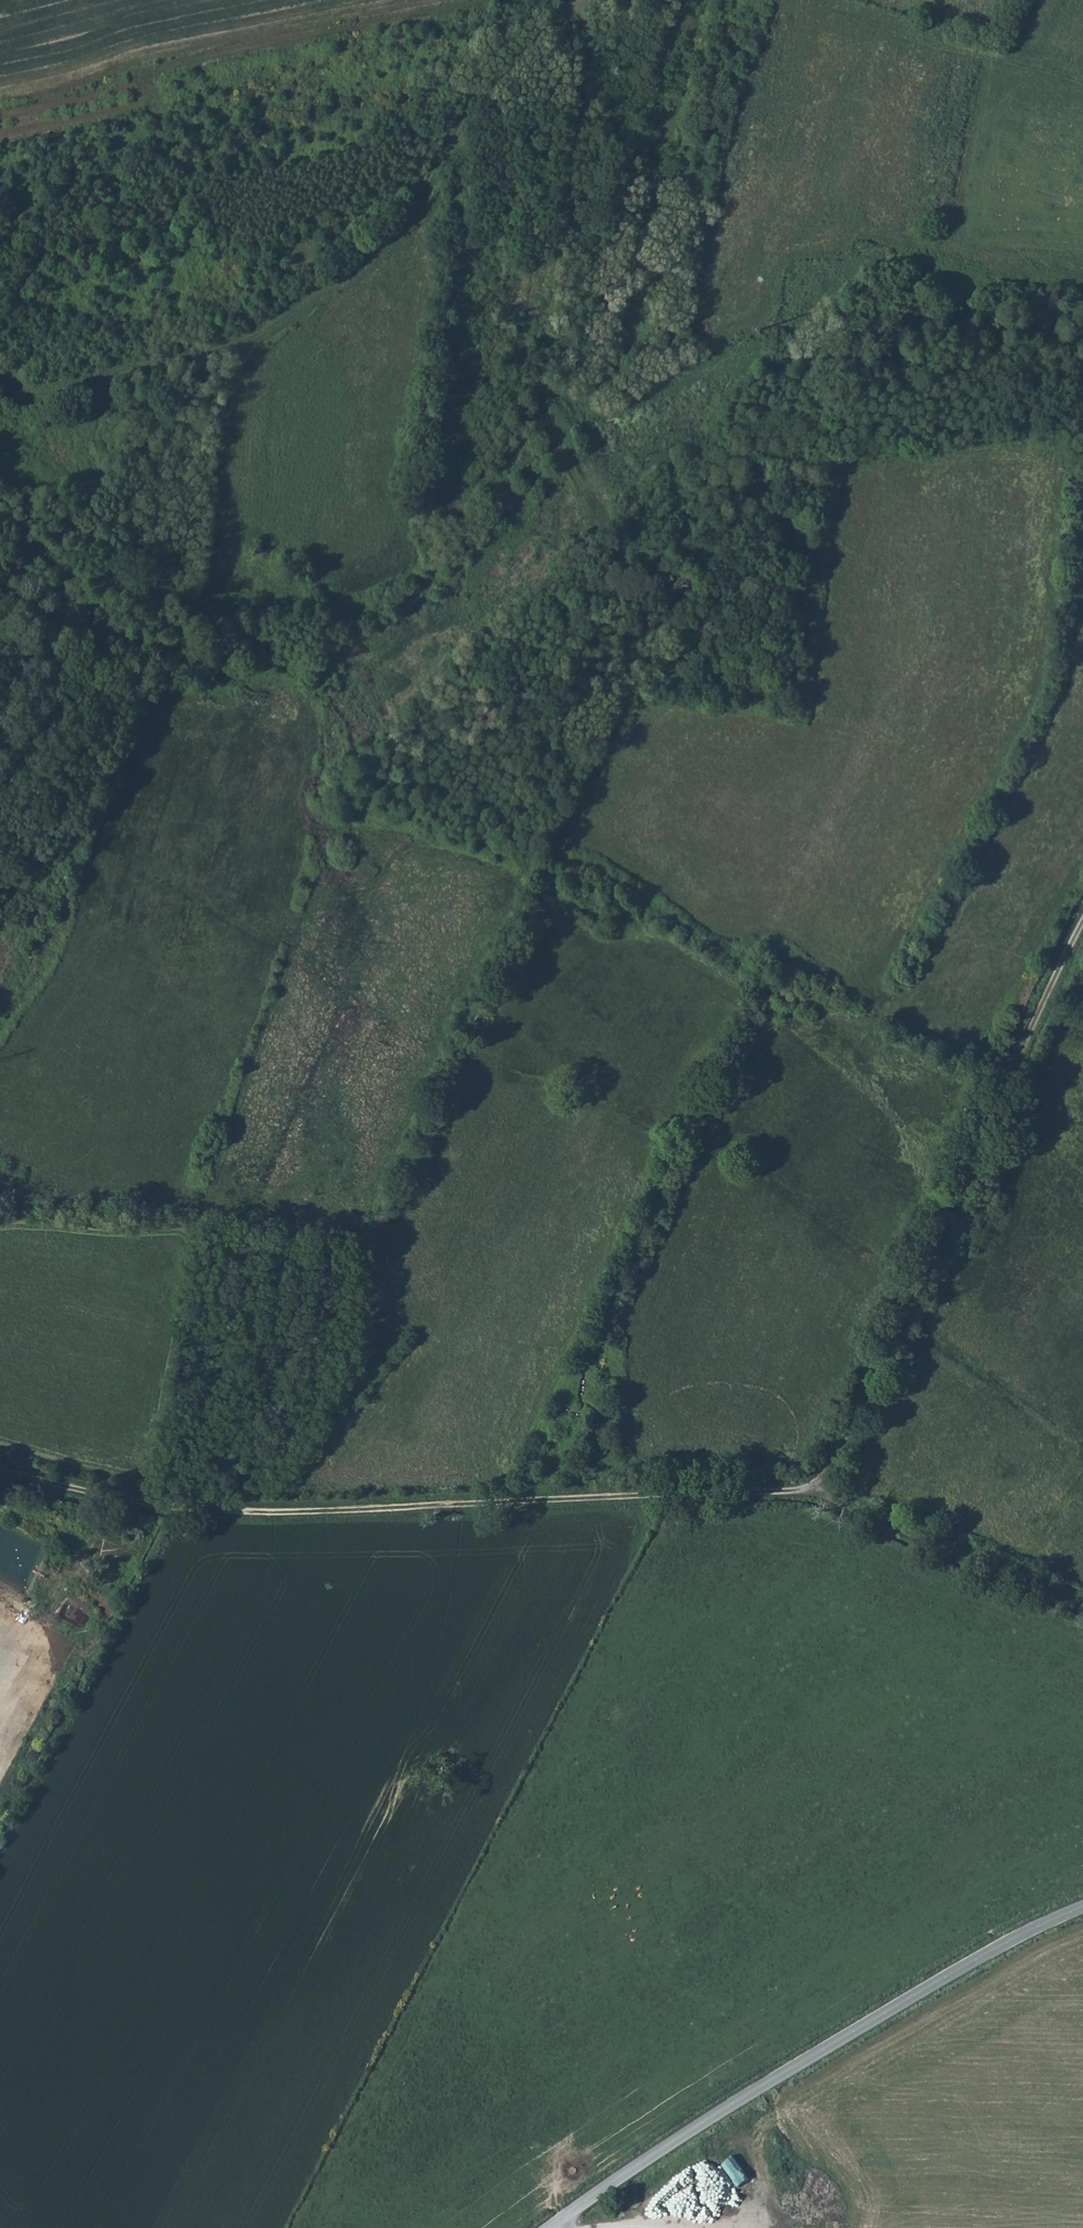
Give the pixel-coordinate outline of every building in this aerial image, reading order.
[(723,2165),(741,2184),(751,2175),(732,2156),(723,2165)]
